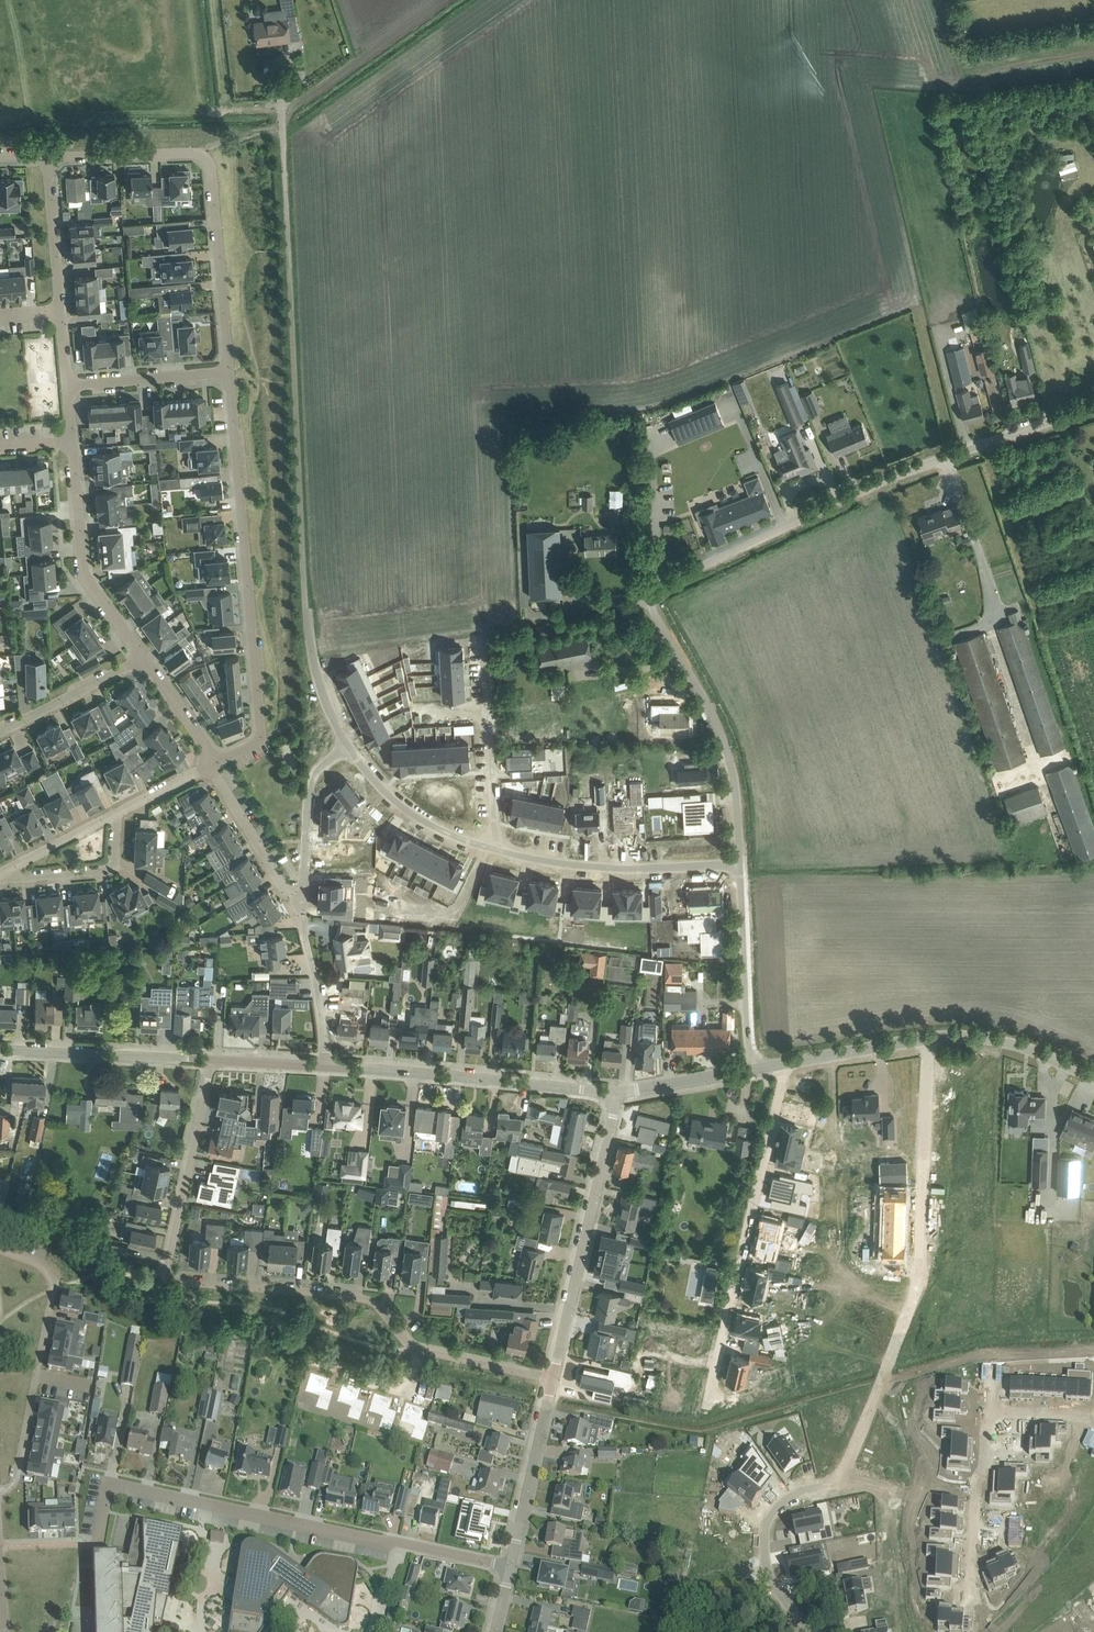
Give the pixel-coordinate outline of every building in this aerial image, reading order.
[(255,23),(256,31),(258,41),(281,39),(281,42),(291,40),(290,34),(290,30),(288,15),(297,13),(295,0),(282,0),(283,10),(264,12),(265,22),(255,23)] [(170,186),(162,187),(162,204),(162,205),(177,204),(176,198),(176,195),(180,195),(180,198),(180,199),(191,198),(191,189),(187,189),(187,180),(190,180),(190,170),(178,170),(178,173),(170,173),(170,186)] [(140,174),(140,172),(128,172),(128,182),(131,182),(131,194),(141,193),(141,196),(146,196),(146,204),(153,204),(160,204),(162,204),(162,187),(151,187),(151,174),(140,174)] [(113,175),(111,173),(106,173),(105,175),(97,176),(97,187),(90,187),(90,198),(91,201),(103,201),(102,193),(115,192),(114,175),(113,175)] [(85,175),(67,176),(68,198),(87,197),(85,175)] [(0,212),(0,211),(10,211),(10,201),(11,201),(19,201),(19,196),(20,196),(20,192),(23,192),(23,179),(13,179),(0,179),(0,212)] [(83,198),(83,218),(91,217),(91,201),(90,198),(83,198)] [(111,205),(112,215),(123,214),(122,204),(111,205)] [(191,227),(178,228),(177,221),(157,223),(158,236),(155,236),(156,246),(169,244),(169,245),(176,245),(176,246),(186,245),(186,244),(193,243),(191,227)] [(94,236),(93,223),(70,224),(70,227),(69,228),(69,235),(71,235),(71,238),(72,238),(94,236)] [(144,225),(123,226),(124,234),(145,232),(144,225)] [(15,237),(14,227),(0,228),(0,238),(15,237)] [(73,252),(95,250),(94,236),(72,238),(73,249),(72,249),(73,252)] [(96,261),(95,250),(73,252),(71,252),(71,260),(73,260),(74,263),(96,261)] [(172,280),(172,277),(193,275),(193,274),(195,274),(195,266),(192,266),(191,258),(172,260),(172,252),(141,255),(142,264),(161,266),(162,278),(162,281),(172,280)] [(25,258),(26,273),(35,272),(34,257),(25,258)] [(101,276),(113,275),(112,266),(95,268),(96,276),(101,275),(101,276)] [(22,298),(22,296),(26,295),(24,273),(10,275),(12,296),(15,296),(15,299),(22,298)] [(9,297),(12,296),(10,275),(0,275),(0,298),(2,297),(2,300),(9,299),(9,297)] [(76,289),(99,287),(102,287),(101,276),(101,275),(96,276),(75,277),(76,289)] [(149,285),(129,287),(129,297),(150,295),(158,295),(160,315),(171,314),(170,313),(171,313),(171,307),(175,306),(184,305),(192,305),(191,294),(190,289),(188,289),(179,290),(179,283),(188,282),(192,282),(192,281),(179,283),(149,285)] [(77,302),(99,300),(99,287),(76,289),(77,295),(76,295),(76,301),(77,301),(77,302)] [(100,312),(99,300),(77,302),(77,305),(76,305),(77,313),(78,312),(78,315),(97,314),(97,320),(113,319),(113,311),(100,312)] [(963,311),(967,330),(981,326),(978,308),(963,311)] [(159,333),(139,334),(141,354),(144,354),(144,356),(153,356),(153,353),(159,353),(162,352),(162,349),(161,337),(173,336),(171,319),(171,314),(160,315),(157,315),(159,333)] [(178,319),(171,319),(173,336),(179,335),(180,351),(184,350),(186,353),(190,352),(192,350),(195,349),(195,342),(194,332),(193,324),(179,325),(178,319)] [(89,334),(96,334),(95,324),(88,325),(89,334)] [(1024,339),(1027,332),(1015,327),(1012,334),(1024,339)] [(971,333),(973,339),(987,336),(985,329),(971,333)] [(128,344),(127,333),(109,335),(109,339),(111,361),(114,361),(114,363),(122,362),(122,360),(124,360),(123,345),(128,344)] [(99,362),(111,361),(109,339),(97,340),(99,362)] [(96,365),(96,363),(99,362),(97,340),(84,341),(85,364),(88,363),(88,365),(96,365)] [(1026,373),(1034,371),(1028,343),(1019,345),(1026,373)] [(955,386),(973,382),(964,347),(947,351),(955,386)] [(981,373),(994,370),(988,349),(986,349),(976,352),(981,373)] [(1029,382),(1028,373),(1016,376),(1015,374),(1006,377),(1011,395),(1009,395),(1011,406),(1025,403),(1025,401),(1035,398),(1031,381),(1029,382)] [(775,385),(792,426),(804,421),(803,419),(809,417),(795,384),(790,387),(787,380),(775,385)] [(746,385),(735,389),(739,399),(750,395),(746,385)] [(970,396),(969,390),(957,392),(965,422),(984,417),(978,394),(970,396)] [(192,420),(205,419),(203,397),(190,398),(190,399),(192,420)] [(810,416),(821,412),(815,398),(805,402),(810,416)] [(181,421),(192,420),(190,399),(178,400),(181,421)] [(137,402),(137,400),(129,401),(130,402),(127,403),(128,424),(142,423),(140,402),(137,402)] [(154,413),(155,422),(155,427),(169,426),(169,422),(167,400),(153,401),(154,413)] [(169,422),(181,421),(178,400),(167,400),(169,422)] [(715,402),(694,411),(702,433),(724,423),(715,402)] [(116,425),(128,424),(127,403),(113,404),(116,425)] [(102,426),(116,425),(113,404),(100,405),(102,426)] [(89,428),(102,426),(100,405),(88,406),(89,428)] [(694,411),(670,421),(679,442),(702,433),(694,411)] [(851,425),(827,434),(835,455),(870,442),(862,423),(852,428),(851,425)] [(140,442),(143,442),(149,441),(149,432),(149,430),(139,431),(140,442)] [(797,431),(780,438),(789,460),(779,464),(785,478),(804,469),(806,473),(818,468),(809,448),(803,451),(796,434),(798,433),(797,431)] [(221,462),(221,458),(219,456),(217,447),(195,449),(194,438),(179,439),(180,450),(190,449),(190,457),(189,457),(189,467),(200,467),(200,468),(219,466),(219,464),(221,462)] [(152,441),(149,441),(143,442),(144,449),(149,449),(150,462),(157,462),(155,441),(152,441)] [(120,457),(120,451),(93,453),(93,458),(91,458),(91,467),(128,464),(133,463),(132,456),(120,457)] [(47,473),(47,464),(34,465),(34,466),(35,466),(36,487),(49,486),(48,478),(53,478),(52,472),(47,473)] [(91,467),(92,476),(95,476),(95,480),(103,479),(107,479),(107,483),(116,482),(127,481),(126,475),(129,474),(128,464),(91,467)] [(25,488),(36,487),(35,466),(34,466),(23,467),(25,488)] [(13,489),(11,468),(11,467),(0,468),(0,480),(1,490),(13,489)] [(25,488),(23,467),(11,468),(13,489),(25,488)] [(210,481),(209,474),(180,477),(181,486),(200,484),(202,497),(222,495),(220,480),(210,481)] [(180,477),(170,478),(170,488),(181,486),(180,477)] [(750,497),(731,504),(740,526),(772,514),(763,491),(764,491),(758,477),(744,482),(749,494),(751,494),(752,496),(750,497)] [(170,478),(158,479),(159,489),(170,488),(170,478)] [(95,500),(96,507),(126,504),(125,495),(132,494),(131,483),(108,486),(108,492),(96,493),(97,500),(95,500)] [(594,509),(594,496),(583,496),(583,509),(594,509)] [(127,516),(126,504),(96,507),(96,513),(98,513),(99,520),(111,518),(111,525),(133,523),(133,516),(127,516)] [(740,526),(731,504),(718,509),(717,504),(709,507),(711,511),(706,514),(704,509),(696,512),(701,524),(705,522),(713,543),(725,538),(723,532),(740,526)] [(623,521),(624,508),(615,507),(614,521),(623,521)] [(945,517),(942,510),(919,518),(921,523),(920,524),(921,526),(926,538),(943,532),(943,533),(963,526),(962,523),(958,512),(945,517)] [(217,541),(226,541),(224,521),(212,522),(212,514),(182,517),(183,531),(205,530),(206,542),(209,542),(209,544),(217,543),(217,541)] [(30,534),(51,532),(50,520),(29,521),(30,534)] [(153,533),(163,532),(163,520),(152,521),(153,533)] [(97,537),(98,547),(131,544),(131,543),(134,543),(133,533),(137,532),(136,525),(118,526),(118,531),(99,532),(100,537),(97,537)] [(560,529),(527,530),(530,597),(563,595),(560,529)] [(51,532),(30,534),(24,534),(26,554),(42,552),(42,545),(52,544),(51,532)] [(587,554),(616,552),(615,535),(586,536),(587,554)] [(120,573),(124,572),(133,569),(131,544),(98,547),(99,558),(101,557),(102,565),(113,564),(113,565),(119,565),(120,573)] [(216,560),(215,548),(195,550),(196,565),(207,564),(208,579),(229,577),(227,559),(216,560)] [(33,573),(55,571),(54,559),(32,561),(33,573)] [(126,600),(144,588),(136,577),(143,573),(138,567),(133,569),(124,572),(125,578),(122,580),(124,583),(118,588),(116,590),(122,598),(124,597),(126,600)] [(55,571),(33,573),(24,574),(26,600),(44,598),(43,585),(56,583),(55,571)] [(187,599),(204,598),(203,587),(186,588),(187,599)] [(150,596),(144,588),(126,600),(128,603),(127,604),(131,611),(133,610),(134,612),(146,603),(150,609),(165,598),(159,590),(150,596)] [(207,595),(208,604),(213,604),(214,620),(209,620),(209,621),(216,620),(218,622),(220,622),(222,621),(223,620),(233,619),(230,593),(217,594),(207,595)] [(944,604),(952,601),(950,595),(942,597),(944,604)] [(149,636),(169,622),(161,612),(167,608),(162,601),(165,599),(165,598),(150,609),(154,615),(142,623),(145,627),(144,628),(149,636)] [(10,608),(23,608),(23,599),(10,599),(10,608)] [(1026,629),(1025,625),(1029,624),(1027,618),(1023,620),(1019,610),(1010,613),(1013,623),(997,628),(1040,755),(1066,747),(1029,640),(1033,638),(1030,628),(1026,629)] [(73,622),(68,621),(64,615),(54,622),(63,636),(67,637),(70,634),(75,641),(94,629),(95,629),(93,627),(89,622),(86,621),(82,616),(73,622)] [(176,631),(169,622),(149,636),(155,644),(156,643),(159,647),(171,638),(174,643),(185,636),(190,632),(185,624),(176,631)] [(220,633),(219,627),(204,628),(204,635),(212,635),(213,649),(235,647),(235,644),(236,644),(235,635),(234,635),(234,632),(220,633)] [(94,629),(75,641),(70,645),(82,661),(76,664),(81,673),(100,663),(97,656),(96,655),(96,656),(92,651),(102,644),(98,638),(99,635),(94,629)] [(992,772),(1026,760),(983,633),(954,643),(994,758),(988,760),(992,772)] [(542,667),(592,657),(588,634),(538,643),(542,667)] [(174,671),(191,658),(183,646),(189,641),(185,636),(174,643),(172,644),(176,650),(165,658),(166,660),(165,661),(171,669),(172,669),(174,671)] [(459,647),(436,649),(437,662),(442,662),(442,661),(464,660),(464,658),(463,647),(459,647)] [(30,661),(30,653),(15,653),(16,668),(27,668),(27,691),(45,690),(44,661),(30,661)] [(226,674),(240,673),(238,656),(225,657),(226,674)] [(341,674),(338,675),(343,685),(344,687),(368,675),(360,657),(347,663),(350,670),(341,674)] [(464,660),(442,661),(442,662),(443,673),(464,672),(463,666),(463,663),(463,661),(464,661),(464,660)] [(189,692),(199,684),(190,670),(179,678),(189,692)] [(207,682),(212,679),(208,670),(203,672),(207,682)] [(443,673),(437,673),(438,686),(443,686),(443,685),(464,684),(464,677),(464,675),(464,672),(443,673)] [(228,691),(241,690),(240,673),(226,674),(228,691)] [(368,675),(344,687),(344,688),(345,687),(346,689),(347,692),(350,697),(373,686),(370,679),(368,675)] [(207,682),(206,679),(199,684),(189,692),(198,705),(209,698),(204,690),(213,683),(212,679),(207,682)] [(669,680),(638,679),(639,697),(668,697),(669,680)] [(107,700),(98,704),(103,714),(108,723),(116,718),(127,710),(145,697),(135,683),(117,696),(122,703),(119,705),(112,710),(112,709),(107,700)] [(464,684),(443,685),(443,686),(444,698),(465,697),(465,689),(465,686),(464,684)] [(373,686),(350,697),(351,700),(352,702),(355,708),(374,699),(374,700),(379,697),(373,686)] [(229,707),(242,706),(241,690),(228,691),(229,707)] [(145,697),(127,710),(134,720),(138,725),(144,720),(146,718),(155,712),(145,697)] [(214,715),(219,711),(209,698),(198,705),(208,719),(214,715)] [(374,699),(355,708),(358,714),(359,717),(360,719),(379,710),(374,700),(374,699)] [(652,703),(652,719),(661,719),(661,729),(661,730),(689,731),(689,711),(679,711),(679,710),(676,710),(676,704),(679,704),(652,703)] [(75,716),(72,717),(77,727),(81,734),(95,727),(102,739),(113,733),(108,723),(103,714),(95,718),(90,708),(81,713),(80,711),(74,714),(75,716)] [(219,711),(214,715),(217,719),(226,715),(224,708),(219,711)] [(379,710),(360,719),(363,725),(364,727),(365,729),(364,729),(364,730),(384,720),(382,716),(379,710)] [(234,735),(244,731),(243,728),(244,728),(242,714),(228,719),(234,735)] [(384,720),(364,730),(366,732),(370,742),(374,740),(394,730),(389,718),(384,720)] [(223,739),(234,735),(228,719),(213,725),(222,736),(223,739)] [(47,753),(69,741),(60,724),(38,735),(39,737),(38,739),(39,741),(40,743),(41,744),(43,745),(47,753)] [(474,724),(454,725),(455,733),(474,732),(474,724)] [(127,725),(114,735),(116,739),(120,745),(134,735),(127,725)] [(165,731),(161,725),(142,739),(147,745),(150,742),(156,751),(153,753),(153,754),(175,738),(168,729),(165,731)] [(126,754),(141,744),(134,735),(120,745),(126,754)] [(185,756),(183,754),(185,753),(175,738),(153,754),(156,757),(159,755),(167,766),(178,758),(179,760),(185,756)] [(109,743),(119,762),(104,770),(111,782),(109,783),(113,793),(126,786),(125,784),(134,780),(130,772),(137,768),(135,767),(126,754),(120,745),(116,739),(109,743)] [(77,760),(85,756),(77,740),(69,744),(77,760)] [(456,741),(446,742),(446,745),(448,766),(451,765),(456,765),(456,766),(457,766),(456,744),(456,741)] [(378,742),(373,747),(376,751),(382,747),(378,742)] [(407,742),(394,743),(395,766),(395,769),(406,769),(408,769),(407,747),(408,747),(407,742)] [(456,744),(457,766),(460,766),(470,765),(470,761),(469,743),(456,744)] [(427,746),(425,746),(427,767),(429,767),(432,767),(438,766),(437,745),(427,746)] [(446,745),(437,745),(438,766),(439,766),(442,766),(448,766),(446,745)] [(408,747),(407,747),(408,769),(409,769),(409,768),(414,768),(417,768),(417,767),(416,746),(408,747)] [(425,746),(416,746),(417,767),(423,767),(426,767),(427,767),(425,746)] [(6,781),(6,779),(6,774),(19,767),(23,770),(27,768),(28,771),(30,770),(41,764),(38,759),(33,749),(21,756),(21,757),(19,758),(14,748),(0,755),(0,781),(6,781)] [(513,755),(507,755),(507,770),(510,770),(522,769),(523,776),(533,776),(533,769),(532,759),(546,758),(545,748),(513,748),(513,755)] [(144,779),(153,773),(144,760),(135,767),(137,768),(144,779)] [(168,769),(171,773),(186,765),(184,761),(168,769)] [(706,764),(653,765),(654,785),(707,783),(706,764)] [(1093,853),(1093,824),(1072,764),(1046,773),(1077,860),(1093,853)] [(101,799),(95,788),(102,785),(94,769),(81,775),(79,781),(82,786),(75,790),(80,799),(82,798),(86,807),(89,805),(90,807),(96,803),(95,802),(101,799)] [(47,776),(52,785),(62,779),(57,771),(47,776)] [(65,818),(72,814),(63,797),(70,794),(62,779),(52,785),(56,794),(50,797),(52,800),(45,803),(55,823),(57,822),(60,823),(64,821),(65,818)] [(330,801),(345,812),(354,799),(359,794),(348,780),(336,789),(337,790),(330,801)] [(601,782),(592,782),(592,800),(601,800),(601,782)] [(36,800),(28,785),(15,791),(19,799),(24,797),(28,804),(36,800)] [(1009,827),(1048,814),(1038,786),(999,799),(1002,806),(1009,827)] [(179,797),(180,800),(186,809),(186,810),(184,811),(188,819),(217,802),(213,796),(211,797),(208,792),(202,796),(198,789),(194,791),(192,789),(188,792),(179,797)] [(511,814),(511,817),(521,819),(524,820),(528,799),(529,796),(516,793),(511,814)] [(700,793),(663,795),(663,806),(684,810),(692,812),(693,822),(690,822),(690,831),(704,830),(703,828),(713,828),(712,815),(713,815),(713,810),(712,810),(711,807),(701,808),(701,799),(700,793)] [(663,795),(648,796),(649,806),(663,806),(663,795)] [(323,806),(322,826),(324,826),(329,826),(328,837),(329,837),(339,838),(339,834),(340,819),(345,812),(330,801),(328,799),(326,799),(325,807),(325,806),(323,806)] [(528,799),(524,820),(524,819),(526,820),(529,820),(535,821),(539,801),(528,799)] [(539,801),(535,821),(538,822),(539,822),(541,823),(547,824),(551,803),(545,802),(539,801)] [(218,823),(215,817),(221,813),(218,808),(220,807),(217,802),(188,819),(192,825),(197,822),(201,828),(203,832),(208,829),(209,829),(218,823)] [(551,803),(547,824),(550,824),(552,825),(560,826),(564,806),(551,803)] [(159,804),(152,808),(155,813),(162,809),(159,804)] [(30,839),(37,835),(36,833),(42,829),(32,809),(15,817),(26,838),(29,836),(30,839)] [(600,811),(575,811),(575,830),(586,830),(586,833),(591,832),(591,829),(597,829),(601,828),(600,811)] [(12,845),(7,835),(13,832),(5,816),(0,818),(0,853),(3,852),(4,849),(12,845)] [(157,829),(157,818),(149,818),(148,829),(136,828),(136,837),(133,838),(133,842),(135,843),(135,845),(157,846),(157,829)] [(220,844),(235,835),(228,824),(213,833),(220,844)] [(386,839),(379,851),(386,855),(398,861),(399,859),(398,858),(409,837),(407,836),(398,831),(396,834),(392,842),(386,839)] [(366,842),(376,843),(377,832),(374,832),(366,842)] [(223,865),(234,858),(231,853),(242,846),(235,835),(220,844),(213,849),(223,865)] [(409,837),(398,858),(399,859),(409,864),(411,862),(410,861),(420,843),(414,840),(412,839),(410,838),(410,837),(409,837)] [(323,851),(323,858),(356,860),(358,844),(341,843),(341,847),(331,847),(331,851),(323,851)] [(420,843),(410,861),(411,862),(420,867),(421,867),(430,848),(427,846),(425,845),(422,844),(420,843)] [(168,854),(168,847),(157,846),(135,845),(134,864),(145,864),(155,864),(156,851),(160,851),(160,854),(168,854)] [(420,867),(418,871),(429,877),(441,854),(439,853),(436,851),(430,848),(421,867),(420,867)] [(441,854),(429,877),(439,882),(439,883),(452,859),(451,858),(451,859),(449,858),(447,857),(441,854)] [(234,858),(223,865),(220,867),(225,876),(223,878),(227,884),(238,878),(256,867),(253,862),(251,863),(248,857),(241,861),(238,856),(234,858)] [(324,858),(323,864),(331,864),(331,868),(340,869),(340,873),(356,874),(357,860),(324,858)] [(452,859),(439,883),(457,892),(464,879),(458,876),(462,868),(463,865),(454,860),(452,859)] [(250,894),(246,888),(261,879),(258,874),(260,873),(256,867),(238,878),(225,886),(229,891),(230,890),(233,894),(223,901),(227,908),(237,901),(250,894)] [(482,884),(478,901),(485,903),(486,900),(498,903),(505,875),(492,871),(488,886),(482,884)] [(166,895),(171,886),(156,877),(147,872),(142,880),(159,890),(166,895)] [(396,873),(393,878),(400,881),(402,877),(396,873)] [(505,875),(498,903),(511,906),(510,909),(519,911),(520,908),(519,908),(522,894),(515,892),(519,878),(505,875)] [(321,895),(321,896),(347,897),(347,884),(353,885),(353,884),(353,877),(336,877),(335,883),(325,883),(321,882),(321,895)] [(402,877),(400,881),(406,885),(409,880),(402,877)] [(522,894),(519,908),(520,908),(527,909),(528,906),(540,908),(541,909),(545,882),(540,881),(539,882),(531,880),(529,895),(522,894)] [(132,889),(128,881),(119,886),(132,911),(146,904),(147,905),(149,904),(148,903),(153,901),(149,892),(143,894),(139,886),(132,889)] [(540,908),(540,911),(561,915),(564,900),(556,899),(558,885),(552,884),(552,883),(545,882),(541,909),(540,908)] [(417,884),(414,889),(421,892),(423,887),(417,884)] [(132,911),(119,886),(110,890),(114,898),(111,900),(114,906),(109,909),(110,923),(122,916),(124,918),(127,918),(129,917),(130,915),(130,912),(132,911)] [(423,887),(421,892),(427,896),(430,891),(423,887)] [(566,901),(564,915),(573,916),(573,910),(585,911),(586,912),(588,888),(574,887),(573,901),(566,901)] [(585,911),(585,917),(606,919),(607,919),(607,904),(600,904),(602,889),(588,888),(586,912),(585,911)] [(95,891),(93,889),(91,889),(89,890),(88,891),(86,892),(88,913),(93,913),(96,921),(107,920),(106,903),(99,904),(98,891),(95,891)] [(606,919),(606,922),(615,922),(615,919),(628,919),(628,889),(621,889),(621,890),(615,890),(614,904),(607,904),(607,919),(606,919)] [(628,889),(628,919),(651,919),(649,905),(642,905),(642,890),(636,890),(636,889),(628,889)] [(83,914),(88,913),(86,892),(84,892),(82,890),(80,890),(78,891),(77,893),(74,893),(75,906),(69,907),(70,925),(71,929),(75,929),(75,923),(82,923),(83,914)] [(172,909),(177,901),(166,895),(159,890),(160,891),(155,899),(172,909)] [(274,901),(268,890),(253,899),(250,894),(237,901),(227,908),(232,916),(245,908),(250,916),(276,900),(274,901)] [(58,894),(57,892),(51,893),(51,895),(49,895),(51,916),(58,915),(58,923),(62,922),(63,926),(70,925),(69,907),(68,907),(68,909),(62,909),(61,894),(58,894)] [(661,892),(650,893),(651,919),(662,919),(661,892)] [(46,895),(46,893),(40,894),(40,896),(37,896),(38,911),(32,912),(33,929),(41,928),(40,925),(44,924),(44,917),(51,916),(49,895),(46,895)] [(720,894),(683,896),(684,911),(721,910),(720,894)] [(320,895),(319,909),(323,909),(334,909),(334,917),(354,919),(354,909),(346,909),(347,897),(321,896),(321,895),(320,895)] [(20,898),(19,896),(13,898),(12,899),(13,918),(24,917),(25,929),(33,929),(32,912),(25,913),(24,898),(20,898)] [(4,897),(3,899),(0,900),(0,905),(1,919),(13,918),(12,899),(10,899),(4,897)] [(282,919),(279,914),(281,913),(277,905),(278,904),(276,900),(250,916),(248,917),(252,924),(256,921),(260,920),(261,922),(268,921),(272,919),(273,921),(282,919)] [(695,918),(666,920),(666,934),(678,933),(678,947),(708,947),(708,934),(696,933),(695,918)] [(369,933),(370,923),(351,921),(350,931),(369,933)] [(255,932),(274,931),(274,922),(258,923),(255,926),(255,932)] [(405,939),(406,926),(402,926),(381,924),(380,939),(400,940),(400,939),(405,939)] [(109,933),(109,943),(118,943),(117,933),(109,933)] [(221,945),(232,944),(231,934),(230,934),(220,935),(221,945)] [(190,935),(180,935),(181,945),(190,945),(190,935)] [(280,967),(278,953),(285,953),(284,951),(286,949),(286,945),(283,944),(282,935),(259,939),(261,956),(266,955),(267,968),(280,967)] [(353,940),(352,935),(336,938),(340,966),(341,966),(342,975),(349,974),(347,965),(356,964),(371,962),(371,955),(372,955),(370,938),(353,940)] [(464,986),(463,995),(461,1025),(470,1026),(474,980),(479,935),(471,935),(469,951),(469,959),(466,959),(464,986)] [(163,948),(163,960),(172,960),(172,948),(163,948)] [(604,977),(606,954),(593,953),(581,951),(580,965),(591,967),(591,976),(604,977)] [(642,955),(640,970),(646,971),(657,972),(662,973),(664,958),(651,956),(642,955)] [(432,984),(435,958),(424,956),(422,983),(432,984)] [(666,963),(666,981),(684,981),(684,963),(666,963)] [(205,965),(204,978),(212,979),(213,966),(205,965)] [(79,977),(79,975),(68,974),(68,976),(66,976),(65,982),(65,986),(67,986),(66,998),(79,998),(80,977),(79,977)] [(58,976),(57,985),(65,986),(65,982),(66,976),(65,976),(61,976),(58,976)] [(365,987),(366,980),(351,979),(351,986),(343,985),(342,994),(363,996),(363,999),(368,999),(369,988),(365,987)] [(29,1003),(30,982),(18,981),(18,988),(17,987),(16,1003),(29,1003)] [(294,1007),(294,998),(287,998),(288,982),(271,981),(270,997),(282,998),(282,1006),(275,1006),(274,1034),(290,1035),(292,1007),(294,1007)] [(400,1000),(401,990),(402,982),(394,981),(393,990),(394,990),(394,999),(392,999),(391,1013),(399,1014),(400,1000)] [(627,995),(634,997),(636,987),(608,983),(605,999),(613,1000),(614,990),(628,992),(627,995)] [(175,1019),(175,1030),(189,1031),(189,1030),(200,1030),(200,1019),(189,1019),(190,1014),(194,1009),(194,1005),(198,1005),(210,1005),(210,993),(214,993),(214,988),(177,986),(176,1004),(175,1019)] [(140,1028),(158,1029),(158,1026),(158,1014),(171,1014),(172,1003),(172,995),(172,987),(159,987),(158,1000),(151,1000),(151,1004),(151,1005),(141,1004),(141,1005),(141,1013),(140,1017),(140,1028)] [(666,1009),(686,1009),(697,1009),(697,990),(666,990),(666,1009)] [(62,1017),(62,1006),(62,998),(46,998),(46,991),(36,991),(36,997),(35,1024),(48,1025),(48,1016),(62,1017)] [(259,993),(259,1001),(253,1001),(252,1010),(247,1010),(248,1006),(232,1006),(232,1012),(231,1012),(230,1032),(241,1032),(241,1033),(249,1034),(249,1033),(260,1033),(261,1014),(269,1015),(270,993),(259,993)] [(16,1003),(4,1002),(4,995),(0,995),(0,1022),(16,1023),(16,1006),(16,1003)] [(430,1015),(430,1020),(438,1021),(440,1001),(432,1000),(430,1015)] [(100,1007),(100,1002),(90,1002),(89,1007),(76,1006),(75,1026),(99,1027),(100,1014),(99,1014),(100,1007)] [(501,1024),(502,1004),(494,1003),(493,1024),(501,1024)] [(568,1023),(569,1007),(564,1007),(564,1013),(561,1012),(560,1022),(568,1023)] [(691,1042),(691,1028),(695,1028),(695,1024),(697,1024),(697,1012),(690,1012),(690,1024),(672,1024),(672,1052),(695,1052),(695,1041),(691,1042)] [(429,1025),(430,1020),(430,1015),(418,1014),(417,1019),(412,1019),(411,1029),(401,1028),(400,1042),(418,1044),(419,1036),(427,1036),(428,1025),(429,1025)] [(389,1041),(391,1017),(381,1016),(380,1025),(372,1024),(371,1040),(389,1041)] [(366,1026),(367,1018),(359,1017),(358,1019),(340,1018),(339,1037),(356,1038),(357,1025),(366,1026)] [(466,1048),(466,1050),(467,1052),(474,1052),(475,1051),(475,1049),(482,1050),(485,1026),(486,1026),(486,1022),(475,1021),(473,1035),(467,1034),(465,1048),(466,1048)] [(634,1021),(633,1035),(638,1035),(638,1037),(636,1065),(642,1065),(642,1068),(653,1069),(654,1058),(652,1058),(654,1039),(656,1039),(656,1022),(645,1022),(634,1021)] [(436,1030),(435,1030),(434,1045),(451,1047),(453,1024),(437,1023),(436,1030)] [(630,1042),(632,1025),(623,1024),(621,1040),(630,1042)] [(566,1043),(567,1032),(567,1026),(550,1025),(549,1042),(539,1041),(537,1055),(539,1055),(540,1057),(545,1058),(546,1056),(555,1057),(557,1042),(566,1043)] [(530,1039),(527,1038),(510,1036),(511,1029),(499,1028),(498,1043),(504,1044),(503,1053),(525,1055),(526,1049),(529,1049),(530,1039)] [(586,1060),(587,1049),(588,1034),(589,1030),(571,1028),(568,1058),(586,1060)] [(731,1052),(730,1028),(695,1028),(691,1028),(691,1042),(695,1041),(695,1052),(731,1052)] [(621,1063),(622,1052),(623,1043),(613,1042),(613,1039),(605,1039),(603,1061),(621,1063)] [(26,1080),(27,1078),(25,1077),(21,1077),(19,1078),(19,1080),(13,1079),(12,1096),(11,1114),(18,1114),(19,1096),(28,1097),(27,1105),(29,1080),(26,1080)] [(38,1081),(38,1079),(37,1078),(32,1077),(31,1078),(31,1080),(29,1080),(27,1105),(43,1106),(44,1098),(45,1081),(38,1081)] [(98,1103),(98,1104),(108,1104),(108,1100),(120,1100),(122,1101),(121,1121),(112,1120),(112,1127),(123,1127),(125,1128),(125,1121),(140,1122),(142,1117),(143,1096),(131,1095),(131,1092),(126,1092),(126,1086),(96,1084),(95,1103),(98,1103)] [(176,1117),(179,1090),(161,1089),(159,1110),(168,1111),(168,1116),(176,1117)] [(1009,1092),(1008,1122),(1027,1122),(1028,1115),(1044,1116),(1045,1097),(1028,1097),(1023,1096),(1023,1092),(1023,1090),(1015,1090),(1015,1092),(1009,1092)] [(219,1128),(241,1133),(246,1134),(247,1125),(247,1124),(246,1124),(247,1121),(239,1119),(241,1112),(248,1106),(248,1105),(249,1093),(230,1091),(230,1094),(221,1092),(218,1109),(220,1109),(222,1110),(229,1111),(225,1129),(218,1128),(216,1127),(214,1127),(219,1128)] [(262,1117),(258,1117),(256,1137),(267,1138),(271,1138),(272,1128),(278,1128),(279,1118),(278,1118),(280,1095),(264,1094),(262,1117)] [(316,1098),(311,1098),(311,1095),(302,1094),(302,1097),(295,1096),(294,1107),(285,1107),(283,1125),(307,1127),(309,1113),(311,1114),(311,1107),(315,1108),(316,1098)] [(879,1118),(879,1095),(864,1095),(864,1097),(852,1098),(853,1105),(844,1106),(844,1115),(853,1115),(853,1116),(870,1115),(870,1118),(879,1118)] [(97,1112),(98,1104),(98,1103),(95,1103),(91,1102),(92,1099),(82,1098),(81,1104),(68,1103),(66,1123),(80,1124),(80,1128),(89,1128),(90,1112),(97,1112)] [(364,1111),(361,1111),(361,1105),(347,1104),(347,1101),(336,1100),(336,1102),(334,1101),(334,1109),(333,1109),(332,1110),(327,1110),(325,1127),(334,1128),(335,1120),(347,1121),(346,1126),(362,1127),(364,1111)] [(152,1123),(157,1103),(148,1101),(143,1121),(152,1123)] [(383,1106),(380,1129),(397,1130),(396,1141),(402,1142),(403,1131),(406,1108),(400,1108),(400,1105),(389,1104),(389,1106),(383,1106)] [(440,1116),(424,1114),(425,1107),(417,1107),(414,1139),(421,1140),(422,1131),(437,1132),(437,1136),(447,1137),(445,1155),(453,1156),(456,1131),(459,1131),(460,1115),(460,1116),(450,1115),(450,1110),(440,1109),(440,1116)] [(583,1133),(588,1111),(566,1107),(564,1116),(546,1112),(546,1110),(534,1108),(532,1119),(560,1124),(561,1121),(563,1122),(563,1123),(570,1124),(569,1130),(583,1133)] [(464,1124),(462,1138),(482,1140),(482,1135),(483,1127),(484,1125),(485,1114),(468,1112),(467,1123),(467,1124),(464,1124)] [(40,1139),(45,1117),(35,1115),(31,1137),(40,1139)] [(668,1132),(670,1123),(639,1115),(636,1124),(641,1125),(638,1139),(653,1142),(656,1129),(668,1132)] [(508,1118),(499,1117),(498,1130),(509,1131),(509,1137),(517,1138),(518,1132),(520,1132),(521,1118),(511,1116),(510,1118),(508,1118)] [(883,1138),(895,1137),(894,1116),(882,1116),(883,1138)] [(1063,1130),(1077,1136),(1074,1142),(1092,1149),(1093,1145),(1093,1120),(1086,1116),(1082,1125),(1069,1118),(1064,1128),(1063,1130)] [(715,1124),(693,1120),(692,1125),(687,1125),(685,1138),(706,1142),(706,1143),(723,1146),(727,1124),(716,1122),(715,1124)] [(580,1150),(583,1133),(569,1130),(570,1124),(563,1123),(563,1122),(561,1121),(560,1124),(563,1125),(559,1142),(563,1142),(563,1146),(580,1150)] [(782,1124),(775,1151),(778,1152),(788,1154),(785,1167),(800,1171),(804,1155),(794,1153),(797,1141),(800,1129),(782,1124)] [(324,1128),(313,1127),(310,1152),(321,1154),(324,1128)] [(238,1147),(241,1133),(219,1128),(217,1138),(211,1137),(208,1153),(220,1156),(220,1155),(232,1157),(232,1156),(239,1157),(242,1147),(238,1147)] [(743,1153),(749,1154),(752,1139),(751,1139),(738,1136),(737,1136),(734,1151),(735,1152),(734,1157),(742,1159),(743,1153)] [(541,1159),(544,1146),(521,1141),(518,1154),(520,1154),(541,1159)] [(655,1143),(654,1149),(664,1151),(666,1145),(655,1143)] [(491,1154),(492,1147),(481,1145),(480,1152),(491,1154)] [(656,1155),(630,1148),(619,1145),(613,1169),(628,1173),(631,1163),(640,1166),(639,1168),(652,1171),(656,1155)] [(278,1147),(277,1160),(284,1161),(285,1147),(278,1147)] [(367,1178),(369,1152),(359,1150),(358,1166),(343,1164),(341,1175),(367,1178)] [(564,1154),(544,1150),(542,1159),(541,1159),(520,1154),(520,1155),(513,1153),(509,1168),(539,1175),(541,1166),(573,1173),(576,1156),(564,1154)] [(1034,1150),(1032,1184),(1046,1185),(1048,1150),(1034,1150)] [(161,1158),(143,1154),(140,1166),(146,1167),(144,1175),(167,1180),(170,1167),(156,1164),(158,1158),(161,1158)] [(1077,1193),(1079,1159),(1060,1158),(1058,1193),(1077,1193)] [(215,1161),(213,1170),(211,1170),(208,1181),(206,1181),(205,1182),(201,1181),(200,1187),(197,1198),(224,1204),(227,1190),(235,1191),(238,1176),(241,1166),(215,1161)] [(907,1162),(879,1163),(880,1181),(908,1180),(907,1162)] [(408,1187),(410,1166),(401,1165),(400,1177),(387,1176),(386,1184),(408,1187)] [(164,1193),(167,1180),(144,1175),(141,1174),(138,1185),(134,1184),(132,1193),(149,1197),(150,1190),(164,1193)] [(771,1182),(768,1198),(772,1199),(784,1202),(782,1208),(805,1213),(807,1204),(800,1202),(792,1200),(794,1189),(802,1191),(814,1193),(813,1182),(780,1174),(780,1177),(776,1176),(775,1176),(774,1183),(771,1182)] [(539,1191),(537,1197),(552,1200),(555,1189),(560,1190),(560,1192),(562,1192),(562,1191),(567,1192),(567,1194),(568,1194),(570,1183),(542,1177),(540,1184),(539,1183),(536,1184),(535,1188),(537,1191),(539,1191)] [(0,1204),(4,1204),(4,1203),(5,1201),(9,1181),(0,1180),(0,1204)] [(422,1191),(423,1183),(411,1181),(410,1189),(422,1191)] [(28,1201),(31,1184),(20,1182),(16,1199),(28,1201)] [(327,1201),(329,1183),(318,1182),(315,1200),(327,1201)] [(373,1200),(376,1190),(360,1185),(357,1195),(373,1200)] [(397,1203),(399,1190),(390,1189),(390,1187),(378,1185),(376,1201),(397,1203)] [(449,1195),(450,1187),(437,1185),(435,1193),(449,1195)] [(880,1185),(879,1199),(885,1199),(885,1198),(905,1199),(906,1199),(906,1186),(880,1185)] [(431,1204),(432,1195),(411,1192),(409,1201),(431,1204)] [(158,1220),(161,1206),(148,1203),(149,1197),(132,1193),(130,1204),(130,1205),(128,1213),(134,1214),(134,1215),(158,1220)] [(432,1303),(431,1313),(452,1314),(452,1305),(456,1305),(457,1294),(445,1293),(446,1286),(443,1286),(436,1285),(436,1275),(444,1276),(447,1276),(449,1236),(440,1235),(441,1228),(442,1215),(446,1215),(449,1195),(435,1193),(437,1194),(434,1228),(433,1228),(432,1235),(430,1270),(433,1271),(433,1274),(430,1274),(427,1303),(432,1303)] [(621,1213),(619,1225),(635,1229),(640,1207),(655,1210),(657,1199),(642,1196),(641,1201),(623,1197),(619,1213),(621,1213)] [(527,1210),(528,1202),(509,1198),(507,1206),(527,1210)] [(885,1209),(905,1210),(905,1199),(885,1198),(885,1199),(885,1209)] [(267,1204),(264,1203),(254,1202),(253,1208),(253,1213),(265,1214),(267,1204)] [(199,1215),(200,1208),(193,1207),(191,1214),(199,1215)] [(879,1209),(879,1220),(905,1221),(905,1210),(885,1209),(879,1209)] [(563,1216),(545,1212),(540,1236),(558,1240),(560,1229),(559,1228),(561,1216),(563,1216)] [(789,1213),(787,1223),(803,1226),(805,1217),(789,1213)] [(760,1227),(758,1233),(779,1238),(783,1220),(761,1215),(759,1227),(760,1227)] [(147,1224),(127,1220),(124,1232),(130,1233),(128,1242),(152,1247),(155,1233),(142,1230),(143,1224),(147,1225),(147,1224)] [(879,1220),(879,1232),(904,1232),(905,1221),(879,1220)] [(223,1245),(226,1224),(207,1222),(206,1241),(193,1240),(191,1260),(209,1261),(211,1244),(223,1245)] [(369,1253),(372,1227),(358,1225),(353,1243),(347,1242),(344,1268),(359,1270),(361,1252),(369,1253)] [(340,1242),(342,1228),(328,1226),(326,1244),(315,1242),(312,1264),(330,1267),(334,1241),(340,1242)] [(261,1249),(264,1230),(246,1228),(244,1244),(231,1243),(229,1263),(247,1265),(249,1248),(261,1249)] [(878,1242),(878,1243),(904,1244),(904,1243),(904,1232),(879,1232),(878,1242)] [(755,1243),(753,1252),(774,1257),(779,1238),(758,1233),(756,1243),(755,1243)] [(631,1234),(629,1243),(644,1247),(646,1238),(631,1234)] [(600,1250),(599,1254),(601,1254),(601,1255),(622,1259),(626,1241),(603,1235),(600,1248),(602,1248),(602,1250),(600,1250)] [(284,1243),(271,1242),(271,1236),(264,1236),(263,1254),(264,1254),(264,1251),(270,1251),(269,1265),(282,1266),(285,1237),(284,1237),(284,1243)] [(397,1261),(399,1243),(390,1242),(390,1238),(382,1236),(378,1239),(377,1248),(376,1255),(375,1255),(374,1265),(375,1265),(374,1272),(389,1274),(391,1261),(397,1261)] [(524,1246),(518,1271),(537,1275),(539,1265),(541,1259),(543,1260),(545,1251),(536,1249),(539,1238),(526,1236),(524,1246)] [(304,1258),(305,1239),(285,1237),(282,1266),(296,1267),(297,1254),(303,1254),(303,1258),(304,1258)] [(427,1265),(429,1244),(405,1241),(404,1250),(406,1250),(406,1257),(403,1257),(402,1269),(405,1269),(404,1276),(419,1278),(421,1264),(427,1265)] [(878,1242),(877,1255),(904,1256),(904,1243),(904,1244),(878,1243),(878,1242)] [(126,1255),(127,1247),(111,1243),(110,1251),(126,1255)] [(1074,1244),(1070,1250),(1075,1253),(1078,1247),(1074,1244)] [(665,1248),(663,1256),(680,1260),(681,1251),(665,1248)] [(597,1261),(594,1274),(617,1279),(622,1259),(601,1255),(600,1256),(599,1255),(598,1260),(599,1260),(599,1261),(597,1261)] [(774,1266),(787,1269),(791,1270),(793,1261),(777,1257),(775,1266),(774,1266)] [(706,1274),(701,1299),(713,1301),(719,1267),(707,1265),(706,1274)] [(746,1285),(744,1295),(761,1299),(767,1276),(784,1280),(787,1269),(774,1266),(769,1265),(767,1272),(750,1268),(748,1278),(746,1278),(744,1285),(746,1285)] [(621,1277),(619,1288),(625,1290),(643,1294),(644,1294),(646,1283),(621,1277)] [(496,1281),(481,1280),(480,1290),(495,1292),(494,1298),(521,1300),(523,1283),(496,1281)] [(641,1303),(643,1294),(625,1290),(623,1297),(619,1296),(620,1296),(602,1292),(599,1302),(602,1303),(599,1315),(597,1315),(615,1319),(618,1305),(627,1307),(628,1300),(641,1303)] [(470,1306),(471,1295),(457,1294),(456,1305),(470,1306)] [(81,1315),(84,1301),(62,1297),(60,1311),(81,1315)] [(513,1320),(514,1310),(492,1309),(458,1307),(458,1314),(466,1314),(466,1320),(465,1325),(477,1326),(477,1321),(491,1321),(492,1319),(513,1320)] [(83,1322),(85,1323),(97,1325),(99,1317),(85,1314),(83,1322)] [(735,1327),(734,1331),(736,1332),(746,1334),(743,1349),(751,1351),(758,1353),(761,1340),(756,1339),(761,1320),(738,1315),(736,1323),(735,1327)] [(535,1337),(539,1319),(524,1316),(523,1321),(517,1320),(515,1332),(510,1332),(507,1349),(525,1353),(529,1336),(535,1337)] [(84,1331),(85,1323),(82,1323),(71,1320),(69,1327),(57,1325),(54,1340),(77,1344),(80,1330),(84,1331)] [(613,1359),(619,1337),(634,1340),(637,1329),(627,1326),(610,1323),(607,1333),(595,1330),(593,1339),(591,1338),(588,1352),(604,1355),(603,1357),(613,1359)] [(134,1387),(143,1329),(131,1326),(121,1385),(134,1387)] [(54,1340),(51,1354),(74,1358),(77,1344),(54,1340)] [(94,1347),(92,1357),(99,1358),(100,1349),(94,1347)] [(732,1355),(726,1380),(744,1384),(746,1376),(748,1367),(752,1368),(753,1361),(759,1363),(770,1365),(772,1356),(758,1353),(751,1351),(749,1359),(732,1355)] [(74,1358),(51,1354),(48,1369),(71,1373),(73,1366),(81,1368),(81,1367),(83,1360),(74,1358)] [(585,1368),(582,1378),(591,1381),(589,1391),(603,1394),(608,1375),(615,1377),(618,1381),(620,1379),(621,1374),(619,1373),(620,1370),(602,1365),(601,1371),(585,1368)] [(99,1366),(98,1377),(106,1378),(107,1367),(99,1366)] [(1066,1398),(1066,1400),(1078,1401),(1080,1366),(1076,1366),(1075,1373),(1067,1372),(1067,1378),(1067,1385),(1067,1398),(1066,1398)] [(1080,1366),(1078,1401),(1091,1401),(1092,1374),(1084,1373),(1085,1366),(1080,1366)] [(158,1374),(156,1386),(169,1388),(170,1388),(172,1377),(158,1374)] [(935,1393),(934,1403),(940,1403),(941,1402),(957,1403),(957,1395),(968,1396),(968,1383),(966,1383),(967,1374),(956,1377),(955,1383),(942,1382),(941,1393),(935,1393)] [(1011,1382),(1010,1400),(1022,1401),(1023,1382),(1023,1376),(1018,1375),(1018,1382),(1011,1382)] [(1023,1382),(1022,1401),(1033,1401),(1034,1396),(1033,1396),(1034,1383),(1034,1376),(1030,1376),(1029,1383),(1023,1382)] [(1034,1383),(1033,1396),(1034,1396),(1044,1397),(1045,1384),(1045,1377),(1041,1377),(1040,1383),(1034,1383)] [(1045,1384),(1044,1397),(1055,1397),(1056,1384),(1056,1377),(1052,1377),(1052,1384),(1045,1384)] [(313,1378),(310,1391),(315,1392),(312,1404),(326,1408),(330,1396),(321,1393),(325,1381),(313,1378)] [(1056,1384),(1055,1397),(1066,1398),(1067,1398),(1067,1385),(1067,1378),(1063,1378),(1063,1384),(1056,1384)] [(164,1416),(169,1388),(156,1386),(150,1413),(164,1416)] [(449,1403),(452,1389),(439,1386),(435,1400),(449,1403)] [(346,1387),(342,1399),(348,1400),(345,1412),(357,1416),(361,1404),(355,1402),(358,1391),(346,1387)] [(206,1420),(212,1393),(203,1391),(198,1418),(206,1420)] [(223,1395),(212,1393),(206,1420),(217,1422),(223,1395)] [(377,1396),(374,1408),(379,1409),(376,1420),(390,1424),(393,1413),(386,1411),(389,1399),(377,1396)] [(465,1415),(463,1422),(476,1426),(491,1430),(493,1424),(510,1427),(513,1413),(517,1414),(519,1404),(483,1396),(478,1419),(465,1415)] [(38,1418),(62,1422),(64,1409),(68,1409),(70,1402),(55,1399),(54,1406),(41,1403),(38,1418)] [(94,1400),(90,1417),(97,1419),(101,1402),(94,1400)] [(934,1412),(933,1422),(956,1424),(956,1415),(967,1416),(967,1403),(957,1403),(941,1402),(940,1403),(940,1413),(934,1412)] [(407,1405),(404,1416),(408,1418),(405,1429),(419,1434),(422,1421),(414,1419),(417,1408),(407,1405)] [(438,1415),(440,1408),(433,1406),(431,1413),(438,1415)] [(438,1415),(431,1413),(428,1423),(473,1436),(476,1426),(438,1415)] [(59,1437),(62,1422),(38,1418),(36,1432),(59,1437)] [(112,1449),(117,1423),(98,1419),(94,1437),(96,1438),(95,1445),(112,1449)] [(567,1433),(565,1442),(587,1447),(587,1445),(595,1446),(599,1429),(610,1432),(612,1423),(595,1419),(593,1427),(589,1426),(573,1423),(570,1434),(567,1433)] [(1034,1442),(1034,1443),(1051,1444),(1058,1445),(1058,1444),(1058,1433),(1067,1433),(1067,1424),(1044,1422),(1044,1431),(1035,1430),(1034,1442)] [(389,1425),(383,1423),(381,1429),(387,1431),(389,1425)] [(162,1432),(160,1443),(171,1445),(169,1459),(180,1461),(180,1462),(182,1462),(190,1463),(192,1452),(194,1443),(183,1441),(184,1434),(172,1432),(163,1430),(162,1432)] [(275,1446),(275,1447),(285,1449),(289,1432),(279,1430),(279,1431),(275,1446)] [(942,1430),(941,1440),(953,1440),(952,1450),(952,1451),(974,1452),(974,1440),(964,1439),(964,1431),(942,1430)] [(151,1456),(153,1445),(154,1440),(147,1439),(148,1434),(130,1431),(127,1449),(144,1452),(143,1455),(151,1456)] [(59,1437),(36,1432),(33,1446),(56,1451),(59,1437)] [(435,1445),(434,1450),(455,1456),(457,1448),(442,1444),(444,1437),(438,1435),(435,1445)] [(690,1437),(690,1447),(704,1448),(704,1438),(690,1437)] [(783,1437),(768,1448),(782,1468),(785,1472),(800,1461),(795,1453),(799,1450),(793,1442),(793,1443),(789,1445),(783,1437)] [(510,1442),(499,1439),(494,1438),(494,1439),(488,1438),(485,1449),(482,1449),(478,1462),(492,1466),(495,1456),(505,1459),(510,1442)] [(1030,1442),(1029,1455),(1036,1455),(1036,1462),(1050,1463),(1050,1456),(1051,1456),(1051,1455),(1050,1455),(1051,1444),(1034,1443),(1034,1442),(1030,1442)] [(222,1471),(226,1461),(227,1457),(219,1455),(222,1447),(212,1444),(205,1466),(222,1471)] [(747,1465),(739,1476),(762,1494),(772,1481),(770,1479),(766,1476),(770,1470),(765,1466),(766,1464),(752,1445),(746,1452),(750,1455),(745,1461),(749,1464),(747,1465)] [(30,1460),(53,1465),(54,1459),(63,1460),(65,1453),(56,1451),(33,1446),(30,1460)] [(456,1456),(455,1456),(434,1450),(432,1450),(426,1467),(450,1474),(456,1456)] [(617,1461),(617,1450),(599,1450),(599,1461),(617,1461)] [(947,1461),(947,1471),(948,1471),(959,1471),(971,1472),(971,1464),(973,1464),(974,1452),(952,1451),(952,1450),(949,1450),(948,1461),(947,1461)] [(241,1451),(236,1474),(240,1475),(239,1477),(247,1478),(247,1476),(251,1477),(252,1474),(269,1478),(273,1460),(256,1456),(256,1454),(241,1451)] [(563,1464),(562,1473),(580,1477),(581,1469),(587,1470),(590,1457),(571,1454),(570,1461),(566,1460),(566,1464),(563,1464)] [(40,1478),(44,1479),(48,1479),(50,1480),(53,1465),(30,1460),(27,1475),(40,1478)] [(313,1464),(308,1488),(320,1491),(325,1466),(313,1464)] [(994,1472),(993,1484),(1015,1486),(1015,1485),(1015,1475),(1027,1476),(1027,1466),(1005,1464),(1004,1473),(994,1472)] [(298,1498),(300,1498),(306,1474),(286,1469),(284,1476),(280,1494),(298,1498)] [(330,1487),(334,1472),(325,1470),(321,1485),(330,1487)] [(497,1490),(501,1476),(482,1471),(477,1489),(469,1486),(467,1491),(496,1499),(499,1491),(497,1490)] [(720,1504),(719,1511),(732,1513),(734,1506),(736,1503),(740,1499),(745,1503),(752,1508),(763,1495),(762,1494),(739,1476),(729,1488),(730,1489),(719,1503),(720,1504)] [(350,1485),(341,1483),(339,1492),(329,1490),(326,1504),(344,1508),(344,1506),(355,1508),(357,1496),(355,1496),(358,1481),(351,1479),(350,1485)] [(561,1518),(572,1520),(581,1522),(585,1505),(571,1502),(573,1493),(580,1494),(582,1485),(566,1483),(564,1491),(558,1490),(554,1509),(563,1511),(561,1518)] [(990,1495),(990,1505),(1011,1506),(1012,1497),(1015,1497),(1014,1497),(1015,1486),(993,1484),(992,1495),(990,1495)] [(412,1489),(410,1497),(418,1499),(420,1491),(412,1489)] [(390,1511),(393,1493),(377,1490),(375,1499),(366,1497),(363,1512),(379,1515),(380,1509),(390,1511)] [(406,1510),(411,1492),(401,1490),(396,1508),(406,1510)] [(414,1517),(418,1499),(410,1497),(405,1515),(414,1517)] [(463,1502),(460,1517),(463,1518),(469,1519),(466,1532),(469,1533),(467,1542),(482,1545),(483,1539),(487,1541),(487,1540),(488,1535),(489,1531),(490,1532),(492,1524),(482,1522),(483,1517),(484,1517),(485,1511),(482,1511),(483,1505),(484,1505),(484,1504),(465,1499),(465,1500),(464,1502),(463,1502)] [(931,1511),(931,1521),(942,1521),(953,1521),(953,1513),(964,1514),(965,1502),(942,1500),(942,1501),(943,1501),(942,1511),(935,1511),(931,1511)] [(436,1528),(442,1504),(434,1502),(432,1512),(424,1510),(420,1525),(436,1528)] [(29,1532),(44,1531),(43,1508),(44,1508),(44,1505),(28,1506),(29,1532)] [(807,1517),(793,1520),(797,1537),(799,1536),(809,1534),(812,1545),(818,1543),(834,1540),(831,1525),(824,1526),(822,1526),(819,1514),(822,1513),(828,1512),(827,1505),(817,1507),(818,1510),(806,1512),(807,1517)] [(43,1508),(44,1531),(59,1531),(58,1507),(45,1508),(44,1508),(43,1508)] [(73,1507),(58,1507),(59,1531),(74,1530),(73,1507)] [(597,1519),(596,1525),(605,1527),(606,1520),(597,1519)] [(152,1526),(152,1525),(136,1521),(127,1562),(117,1560),(117,1555),(92,1556),(93,1573),(91,1573),(92,1607),(94,1607),(94,1631),(152,1631),(153,1628),(152,1628),(153,1625),(161,1627),(182,1531),(164,1528),(152,1526)] [(930,1530),(929,1541),(952,1542),(952,1533),(963,1534),(964,1521),(953,1521),(942,1521),(941,1531),(930,1530)] [(550,1528),(547,1545),(567,1549),(565,1560),(582,1562),(589,1564),(590,1557),(583,1556),(583,1553),(580,1552),(574,1551),(577,1532),(550,1528)] [(212,1532),(210,1541),(223,1543),(225,1534),(212,1532)] [(791,1558),(787,1559),(791,1578),(823,1571),(818,1543),(812,1545),(802,1546),(802,1547),(803,1547),(805,1555),(791,1558)] [(229,1631),(263,1631),(290,1593),(337,1627),(338,1627),(339,1628),(340,1628),(341,1628),(342,1628),(343,1628),(344,1628),(345,1628),(346,1627),(347,1626),(348,1626),(348,1625),(349,1625),(349,1624),(350,1623),(350,1622),(358,1570),(358,1569),(358,1568),(358,1567),(358,1566),(357,1566),(357,1565),(357,1564),(356,1563),(355,1563),(355,1562),(354,1561),(353,1561),(353,1560),(352,1560),(351,1560),(350,1559),(348,1559),(327,1556),(326,1556),(324,1555),(323,1556),(322,1556),(321,1556),(319,1556),(318,1557),(317,1557),(316,1558),(315,1559),(314,1560),(313,1561),(304,1574),(271,1550),(269,1549),(267,1547),(265,1546),(263,1546),(260,1545),(258,1545),(256,1544),(254,1544),(253,1544),(252,1544),(251,1544),(250,1544),(249,1544),(248,1545),(247,1546),(246,1546),(245,1547),(245,1548),(244,1548),(244,1549),(243,1550),(243,1551),(243,1552),(242,1552),(242,1554),(229,1631)] [(927,1547),(926,1557),(937,1558),(937,1568),(936,1567),(936,1568),(959,1569),(959,1557),(949,1557),(949,1548),(927,1547)] [(1008,1553),(996,1558),(997,1562),(998,1562),(1005,1579),(1016,1575),(1014,1569),(1020,1567),(1015,1554),(1009,1556),(1008,1553)] [(884,1559),(855,1565),(857,1574),(886,1570),(884,1559)] [(988,1572),(982,1574),(989,1592),(995,1590),(1008,1586),(1005,1579),(998,1562),(997,1562),(986,1566),(988,1572)] [(415,1589),(422,1567),(412,1564),(405,1587),(415,1589)] [(605,1581),(607,1570),(583,1565),(581,1576),(605,1581)] [(632,1573),(633,1567),(625,1565),(623,1571),(632,1573)] [(569,1572),(569,1571),(543,1566),(539,1586),(565,1591),(567,1581),(573,1582),(575,1573),(569,1572)] [(927,1578),(927,1588),(951,1589),(951,1581),(958,1581),(959,1569),(936,1568),(937,1568),(936,1578),(927,1578)] [(469,1597),(473,1579),(457,1576),(458,1571),(447,1569),(444,1583),(449,1585),(448,1591),(469,1597)] [(852,1584),(844,1584),(846,1595),(846,1599),(848,1611),(857,1612),(867,1607),(865,1596),(864,1596),(864,1592),(862,1580),(852,1584)] [(440,1630),(441,1631),(447,1631),(453,1631),(454,1628),(464,1630),(467,1617),(469,1618),(471,1608),(451,1603),(451,1604),(446,1603),(444,1613),(448,1614),(446,1624),(442,1623),(440,1630)] [(1074,1603),(1065,1610),(1072,1616),(1078,1608),(1074,1603)] [(391,1605),(387,1617),(393,1619),(397,1606),(396,1606),(391,1605)] [(938,1631),(951,1631),(952,1612),(951,1612),(952,1608),(939,1607),(938,1631)] [(572,1617),(580,1619),(577,1631),(582,1631),(587,1631),(591,1612),(574,1608),(572,1617)] [(1080,1608),(1072,1616),(1080,1623),(1087,1615),(1080,1608)] [(529,1631),(536,1631),(538,1626),(548,1628),(558,1630),(559,1626),(561,1616),(551,1613),(551,1612),(545,1611),(534,1609),(529,1631)] [(970,1630),(973,1630),(973,1620),(963,1620),(963,1613),(952,1612),(951,1631),(970,1631),(970,1630)] [(1081,1623),(1088,1630),(1093,1624),(1093,1619),(1090,1615),(1081,1623)] [(211,1620),(208,1625),(213,1628),(216,1623),(213,1621),(211,1620)]
